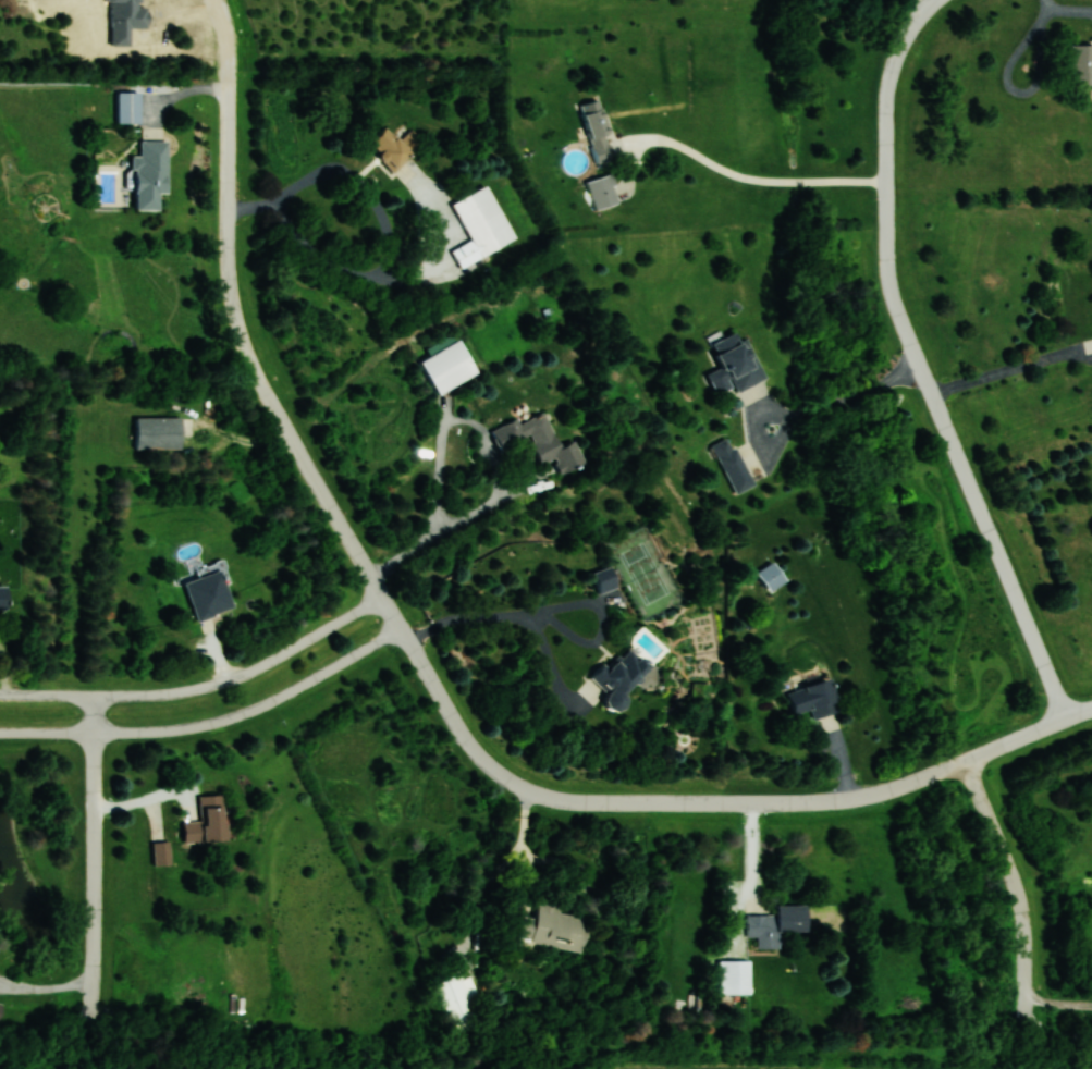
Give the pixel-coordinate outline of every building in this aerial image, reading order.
[(1070,45),(1070,85),(1091,84),(1091,44),(1070,45)] [(140,123),(140,92),(117,92),(117,123),(140,123)] [(582,103),(596,162),(614,158),(600,99),(582,103)] [(412,152),(386,126),(368,143),(394,169),(412,152)] [(168,140),(140,140),(140,156),(135,156),(135,210),(159,210),(159,192),(168,192),(168,140)] [(594,209),(618,204),(613,175),(589,179),(594,209)] [(516,240),(488,185),(452,203),(471,241),(452,251),(461,268),(516,240)] [(749,337),(740,341),(737,333),(712,343),(722,368),(708,374),(716,395),(736,387),(737,391),(766,380),(749,337)] [(459,339),(420,362),(439,395),(478,372),(459,339)] [(492,429),(501,451),(530,438),(541,465),(554,459),(560,473),(585,463),(576,441),(560,448),(545,412),(519,423),(517,419),(492,429)] [(181,416),(135,416),(135,449),(181,449),(181,416)] [(712,444),(735,495),(754,486),(732,435),(712,444)] [(771,591),(785,581),(772,563),(758,573),(771,591)] [(617,586),(609,568),(594,574),(602,592),(617,586)] [(184,583),(197,621),(234,609),(220,571),(184,583)] [(611,690),(604,705),(624,714),(648,661),(628,651),(625,659),(617,655),(611,667),(601,662),(593,682),(611,690)] [(841,711),(831,679),(788,692),(794,714),(812,709),(815,719),(841,711)] [(199,796),(199,822),(182,823),(183,843),(225,842),(224,796),(199,796)] [(153,844),(155,865),(170,864),(167,843),(153,844)] [(580,950),(585,914),(559,910),(560,905),(538,901),(535,917),(523,915),(519,941),(580,950)] [(807,932),(807,905),(777,906),(777,914),(746,914),(747,937),(758,936),(758,950),(780,949),(780,933),(807,932)] [(720,960),(720,995),(751,995),(751,960),(720,960)] [(433,984),(450,1031),(478,1021),(460,974),(433,984)]
